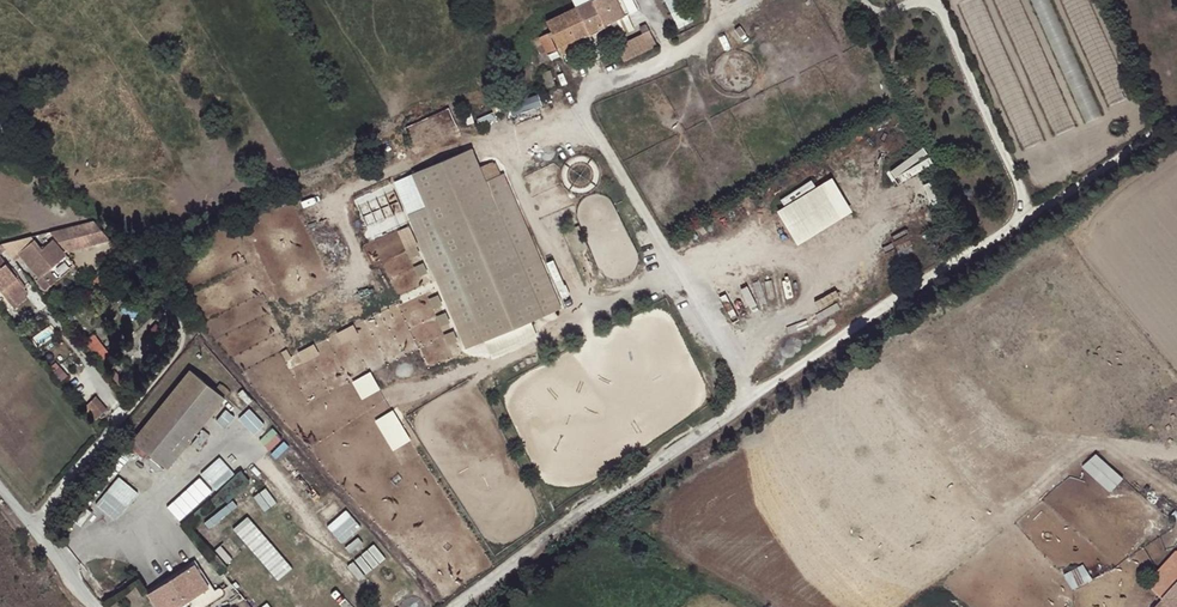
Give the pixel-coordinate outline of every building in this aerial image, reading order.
[(545,21),(559,47),(637,9),(632,0),(573,0),(576,6),(545,21)] [(675,21),(686,16),(679,0),(666,0),(675,21)] [(631,42),(645,34),(646,33),(640,24),(625,33),(610,41),(615,49),(607,54),(606,56),(606,57),(607,58),(608,58),(609,59),(611,58),(618,55),(621,58),(636,50),(631,42)] [(541,64),(558,57),(548,33),(538,38),(537,37),(530,40),(541,64)] [(649,42),(645,34),(631,42),(636,50),(649,42)] [(545,89),(555,86),(549,71),(539,73),(545,89)] [(1087,101),(1080,104),(1087,121),(1103,114),(1096,98),(1087,102),(1087,101)] [(889,168),(898,182),(933,162),(925,147),(889,168)] [(472,149),(392,182),(463,351),(563,309),(499,159),(479,167),(472,149)] [(795,242),(852,210),(831,174),(774,206),(795,242)] [(105,235),(92,221),(73,226),(77,243),(105,235)] [(1,246),(14,262),(21,257),(38,278),(36,280),(45,291),(56,281),(55,279),(48,271),(65,256),(58,248),(77,243),(73,226),(45,234),(52,241),(41,249),(31,237),(1,246)] [(48,271),(55,279),(72,265),(65,256),(48,271)] [(0,258),(0,291),(9,302),(25,289),(0,258)] [(353,380),(362,397),(380,388),(371,370),(353,380)] [(168,468),(229,392),(220,383),(214,390),(189,371),(133,440),(168,468)] [(97,418),(109,408),(98,395),(86,405),(97,418)] [(396,408),(377,417),(391,449),(410,440),(396,408)] [(1097,451),(1084,465),(1111,491),(1124,477),(1097,451)] [(115,519),(140,492),(120,475),(96,502),(115,519)] [(313,508),(343,542),(362,525),(332,491),(313,508)] [(365,574),(385,555),(374,544),(355,563),(365,574)] [(1147,582),(1164,598),(1155,606),(1176,606),(1176,550),(1147,582)] [(185,603),(207,588),(193,565),(149,594),(157,606),(187,606),(185,603)] [(288,600),(303,592),(297,581),(282,589),(288,600)]
